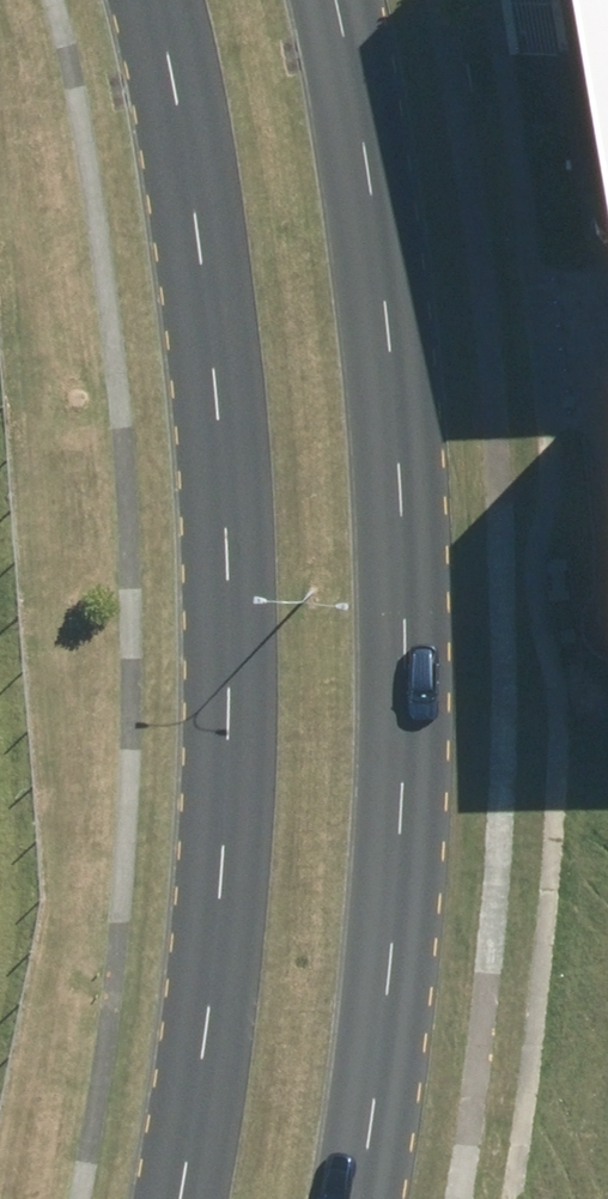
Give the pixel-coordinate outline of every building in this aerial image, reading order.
[(558,189),(607,189),(607,0),(560,0),(558,189)]
